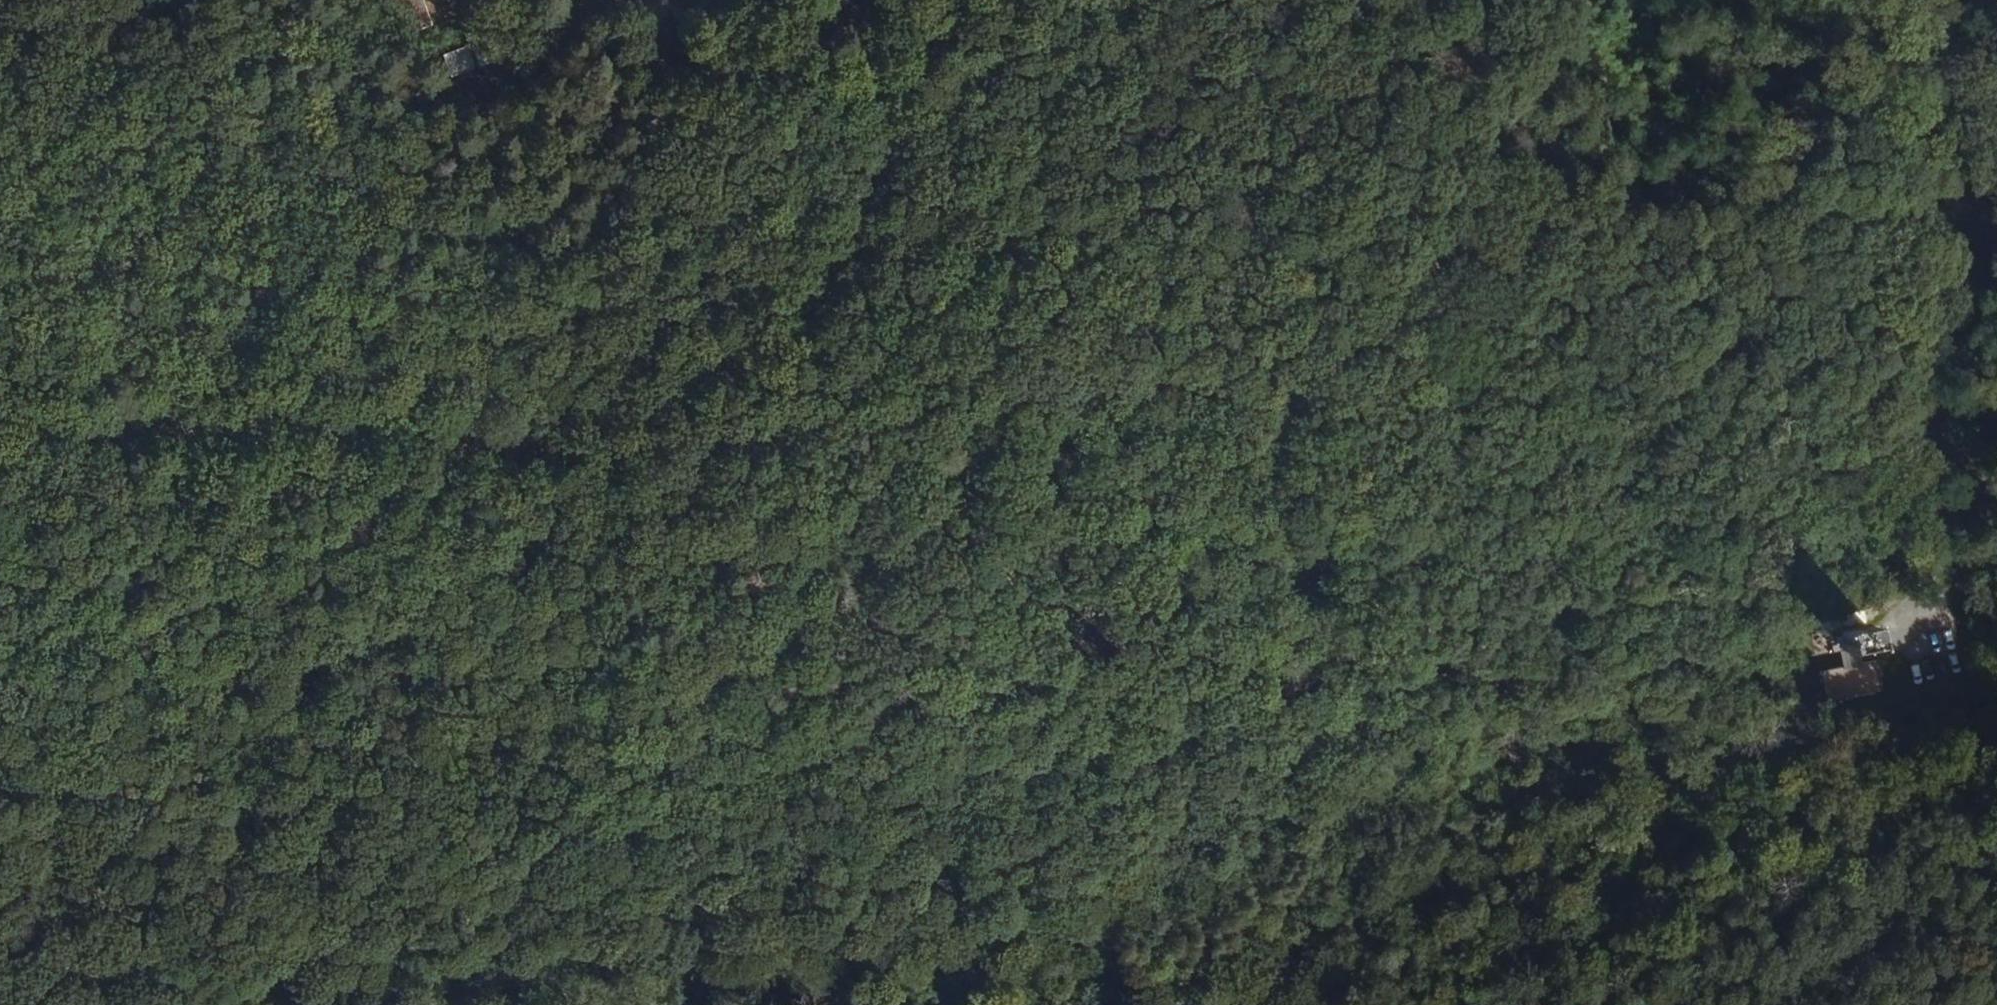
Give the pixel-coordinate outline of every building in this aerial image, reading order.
[(381,37),(422,25),(415,0),(370,0),(381,37)] [(505,7),(449,22),(455,43),(510,28),(505,7)] [(1876,647),(1873,627),(1842,631),(1844,652),(1866,648),(1876,647)] [(1868,664),(1866,648),(1844,652),(1846,667),(1868,664)] [(1889,694),(1885,662),(1868,664),(1846,667),(1827,670),(1830,701),(1889,694)]
